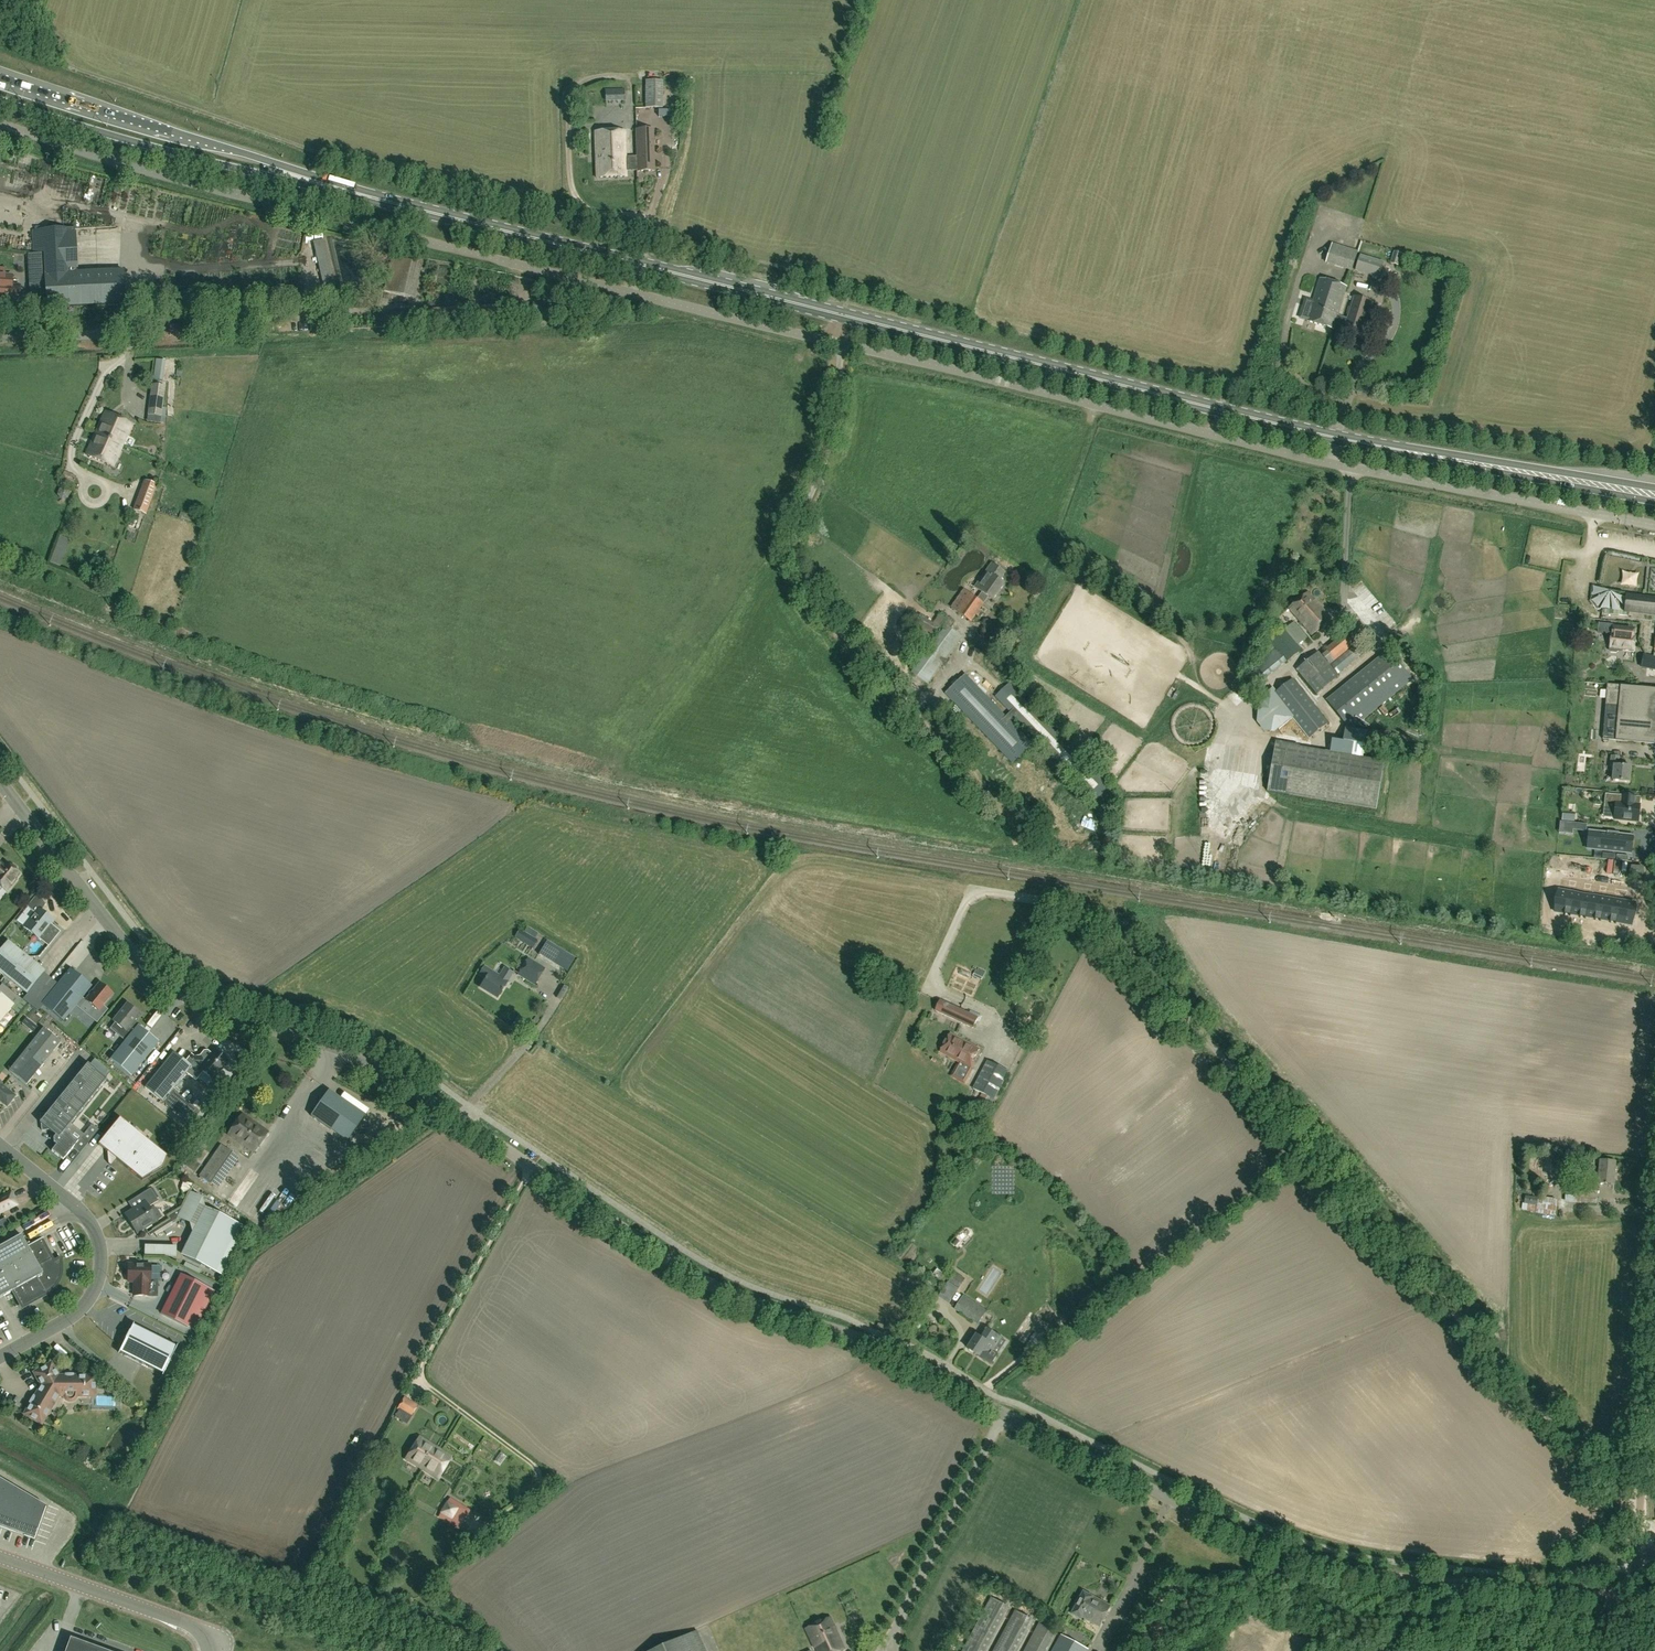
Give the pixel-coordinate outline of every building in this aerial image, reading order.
[(662,107),(663,81),(646,81),(646,107),(662,107)] [(607,90),(608,99),(625,98),(624,89),(607,90)] [(637,157),(631,157),(632,170),(637,170),(637,171),(655,171),(653,129),(636,130),(637,157)] [(626,171),(632,170),(631,157),(626,157),(625,131),(595,132),(597,178),(627,177),(626,171)] [(72,228),(32,230),(33,252),(33,253),(44,252),(45,274),(46,307),(121,303),(121,289),(124,289),(123,270),(77,272),(74,272),(72,228)] [(106,238),(78,243),(79,251),(107,246),(106,238)] [(770,257),(776,244),(770,241),(764,255),(770,257)] [(1355,254),(1334,249),(1330,265),(1352,270),(1355,254)] [(1394,251),(1391,263),(1399,266),(1402,254),(1394,251)] [(1384,262),(1361,255),(1356,270),(1379,277),(1384,262)] [(418,265),(392,258),(384,292),(410,297),(418,265)] [(4,291),(3,299),(19,300),(19,292),(15,291),(16,284),(12,284),(12,275),(0,274),(0,291),(4,291)] [(1334,329),(1335,323),(1337,318),(1346,288),(1320,280),(1307,321),(1334,329)] [(1347,321),(1337,318),(1335,323),(1345,327),(1362,332),(1371,302),(1355,297),(1347,321)] [(535,318),(550,319),(552,304),(534,302),(533,311),(536,311),(535,318)] [(161,424),(166,386),(152,384),(148,422),(161,424)] [(105,412),(95,435),(122,447),(133,424),(105,412)] [(114,467),(122,447),(95,435),(86,455),(114,467)] [(144,480),(133,509),(146,514),(158,485),(144,480)] [(1514,537),(1513,545),(1522,547),(1524,539),(1514,537)] [(977,587),(984,592),(990,597),(994,600),(1006,584),(1001,580),(1006,573),(994,564),(977,587)] [(972,621),(990,597),(984,592),(979,599),(973,595),(960,612),(972,621)] [(1289,609),(1313,635),(1332,618),(1308,592),(1289,609)] [(1644,596),(1626,595),(1626,598),(1624,598),(1624,601),(1626,601),(1625,612),(1654,614),(1654,597),(1644,596)] [(931,682),(963,638),(949,628),(953,623),(939,613),(934,622),(913,609),(904,624),(911,629),(912,626),(932,638),(940,626),(945,629),(915,670),(931,682)] [(1373,617),(1375,626),(1383,624),(1380,615),(1373,617)] [(1264,648),(1273,658),(1243,681),(1251,691),(1281,667),(1302,650),(1298,646),(1307,638),(1295,623),(1285,631),(1264,648)] [(1324,648),(1327,651),(1335,661),(1348,650),(1349,651),(1361,640),(1350,626),(1324,648)] [(1610,648),(1634,650),(1635,635),(1634,635),(1635,628),(1612,626),(1611,639),(1610,639),(1610,642),(1610,648)] [(1339,675),(1331,665),(1322,655),(1319,651),(1296,670),(1316,694),(1339,675)] [(1350,730),(1412,680),(1389,651),(1327,701),(1350,730)] [(1347,665),(1355,659),(1351,653),(1343,659),(1347,665)] [(1644,655),(1642,666),(1654,668),(1654,656),(1644,655)] [(946,694),(1005,755),(1000,759),(1004,764),(1009,759),(1013,764),(1033,745),(966,675),(946,694)] [(1274,694),(1310,739),(1329,723),(1293,679),(1274,694)] [(995,698),(1095,802),(1110,787),(1010,683),(995,698)] [(1654,744),(1654,689),(1607,685),(1603,740),(1654,744)] [(1331,750),(1352,750),(1352,734),(1332,734),(1331,750)] [(1384,763),(1376,761),(1276,745),(1267,793),(1368,809),(1376,811),(1384,763)] [(1613,765),(1613,774),(1615,774),(1614,782),(1631,783),(1632,767),(1619,766),(1619,756),(1613,755),(1612,765),(1613,765)] [(1231,778),(1228,784),(1238,789),(1241,783),(1231,778)] [(1240,794),(1245,801),(1252,795),(1247,788),(1240,794)] [(1609,794),(1607,805),(1615,806),(1614,819),(1638,822),(1640,805),(1635,805),(1635,797),(1609,794)] [(1560,822),(1559,833),(1572,834),(1573,830),(1586,831),(1586,824),(1560,822)] [(1272,829),(1259,835),(1262,841),(1275,836),(1272,829)] [(1589,831),(1588,844),(1611,847),(1611,851),(1631,854),(1633,836),(1618,834),(1618,833),(1607,832),(1607,833),(1589,831)] [(1599,861),(1598,874),(1624,876),(1625,862),(1599,861)] [(7,863),(5,866),(0,862),(0,885),(6,890),(7,889),(9,889),(12,886),(12,884),(20,873),(16,870),(17,869),(17,867),(14,864),(12,865),(11,866),(7,863)] [(1631,866),(1630,877),(1642,878),(1643,867),(1631,866)] [(46,904),(38,893),(28,906),(36,912),(24,926),(40,939),(40,938),(49,945),(60,931),(51,924),(54,920),(42,910),(46,904)] [(1561,894),(1557,916),(1573,919),(1577,897),(1561,894)] [(1577,897),(1573,919),(1588,921),(1592,900),(1577,897)] [(1592,900),(1588,921),(1603,924),(1607,902),(1592,900)] [(1607,902),(1603,924),(1619,927),(1622,905),(1607,902)] [(1622,905),(1619,927),(1634,929),(1638,907),(1622,905)] [(520,929),(515,938),(533,948),(538,940),(520,929)] [(576,956),(548,939),(540,953),(568,970),(576,956)] [(29,993),(35,997),(51,977),(45,972),(7,942),(0,951),(0,969),(29,993)] [(534,985),(544,968),(527,958),(518,975),(534,985)] [(486,978),(481,987),(498,998),(508,981),(513,973),(506,968),(500,977),(484,967),(480,974),(486,978)] [(64,1021),(92,986),(71,969),(42,1004),(64,1021)] [(113,993),(100,983),(86,1000),(99,1011),(113,993)] [(0,992),(0,1023),(15,1004),(0,992)] [(939,999),(934,1011),(973,1028),(978,1017),(939,999)] [(160,1041),(139,1025),(136,1028),(131,1024),(140,1013),(128,1004),(114,1021),(116,1022),(111,1028),(126,1040),(111,1059),(132,1076),(160,1041)] [(105,1006),(100,1011),(108,1020),(114,1015),(105,1006)] [(27,1085),(61,1042),(44,1028),(9,1071),(27,1085)] [(176,1029),(168,1040),(188,1056),(196,1046),(176,1029)] [(939,1053),(971,1068),(981,1048),(949,1032),(939,1053)] [(203,1072),(214,1080),(229,1061),(222,1055),(221,1051),(217,1051),(215,1050),(207,1060),(200,1055),(195,1056),(192,1053),(185,1061),(174,1052),(146,1087),(191,1124),(201,1112),(173,1090),(187,1073),(196,1080),(203,1072)] [(974,1089),(994,1100),(1009,1071),(988,1061),(974,1089)] [(64,1160),(79,1141),(65,1130),(107,1078),(88,1063),(48,1113),(40,1113),(41,1121),(40,1122),(41,1123),(41,1130),(49,1130),(56,1135),(54,1138),(54,1142),(57,1144),(52,1150),(64,1160)] [(968,1072),(957,1065),(952,1075),(963,1081),(968,1072)] [(144,1086),(153,1075),(147,1071),(139,1082),(144,1086)] [(0,1081),(0,1100),(8,1106),(16,1095),(2,1084),(3,1083),(0,1081)] [(347,1141),(364,1116),(328,1090),(311,1116),(347,1141)] [(251,1121),(251,1120),(242,1114),(228,1134),(254,1152),(259,1144),(257,1143),(260,1138),(262,1140),(268,1132),(255,1123),(254,1124),(251,1121)] [(120,1118),(99,1144),(108,1152),(109,1163),(111,1165),(117,1159),(143,1180),(163,1167),(167,1156),(120,1118)] [(92,1124),(81,1138),(88,1143),(99,1129),(92,1124)] [(235,1155),(221,1145),(199,1176),(214,1186),(235,1155)] [(1522,1210),(1556,1216),(1558,1200),(1541,1197),(1541,1186),(1537,1185),(1538,1164),(1545,1164),(1544,1172),(1556,1173),(1558,1155),(1528,1152),(1527,1196),(1522,1210)] [(1599,1175),(1598,1183),(1605,1184),(1605,1185),(1607,1185),(1607,1184),(1614,1185),(1616,1162),(1601,1160),(1600,1170),(1596,1170),(1595,1174),(1599,1175)] [(1597,1205),(1598,1187),(1599,1186),(1577,1184),(1577,1185),(1567,1184),(1566,1198),(1568,1198),(1568,1203),(1597,1205)] [(143,1203),(126,1214),(137,1233),(158,1220),(157,1220),(162,1217),(156,1208),(152,1210),(149,1207),(159,1201),(151,1188),(139,1196),(143,1203)] [(18,1205),(12,1192),(0,1197),(0,1213),(18,1205)] [(240,1224),(209,1209),(185,1257),(216,1272),(240,1224)] [(174,1219),(156,1228),(160,1235),(178,1226),(174,1219)] [(55,1260),(41,1236),(27,1244),(22,1235),(0,1247),(0,1298),(12,1291),(43,1274),(40,1268),(55,1260)] [(145,1251),(177,1251),(177,1240),(145,1241),(145,1251)] [(62,1256),(55,1260),(40,1268),(43,1274),(12,1291),(22,1310),(47,1296),(50,1294),(53,1291),(56,1289),(58,1286),(60,1282),(62,1279),(63,1275),(63,1271),(64,1267),(63,1263),(63,1260),(62,1256)] [(151,1282),(151,1265),(129,1264),(128,1281),(135,1281),(134,1295),(149,1296),(149,1281),(151,1282)] [(182,1275),(162,1314),(188,1326),(207,1287),(182,1275)] [(70,1279),(65,1286),(71,1291),(77,1284),(70,1279)] [(984,1314),(962,1300),(954,1310),(978,1324),(984,1314)] [(177,1346),(133,1324),(119,1352),(163,1374),(177,1346)] [(968,1349),(992,1365),(998,1355),(992,1351),(1001,1338),(988,1330),(983,1339),(977,1335),(968,1349)] [(51,1364),(36,1373),(42,1386),(35,1398),(37,1398),(33,1404),(32,1403),(26,1414),(41,1423),(58,1394),(65,1395),(66,1397),(67,1399),(69,1400),(71,1400),(73,1399),(75,1397),(75,1395),(94,1395),(94,1377),(72,1377),(72,1378),(66,1378),(66,1377),(58,1377),(51,1364)] [(112,1395),(112,1399),(97,1399),(97,1404),(116,1404),(116,1395),(112,1395)] [(411,1416),(416,1406),(403,1399),(398,1409),(411,1416)] [(432,1458),(438,1448),(419,1436),(405,1459),(419,1467),(427,1455),(432,1458)] [(452,1456),(438,1448),(432,1458),(427,1455),(419,1467),(438,1479),(452,1456)] [(35,1538),(46,1506),(0,1478),(0,1526),(35,1538)] [(467,1508),(450,1497),(437,1517),(454,1528),(467,1508)] [(54,1534),(61,1515),(46,1510),(39,1529),(54,1534)] [(1112,1606),(1084,1592),(1073,1615),(1083,1620),(1084,1618),(1102,1627),(1112,1606)] [(964,1650),(987,1650),(1010,1608),(992,1598),(964,1650)] [(1034,1621),(1016,1611),(995,1650),(1018,1650),(1034,1621)] [(806,1629),(815,1648),(816,1647),(818,1650),(842,1650),(845,1650),(831,1618),(806,1629)] [(1027,1650),(1047,1650),(1057,1631),(1042,1623),(1027,1650)] [(62,1628),(55,1625),(44,1650),(52,1650),(62,1628)] [(1054,1650),(1087,1650),(1088,1650),(1071,1641),(1076,1633),(1066,1628),(1054,1650)] [(653,1650),(706,1650),(697,1631),(653,1650)] [(65,1650),(107,1650),(70,1638),(65,1650)]
